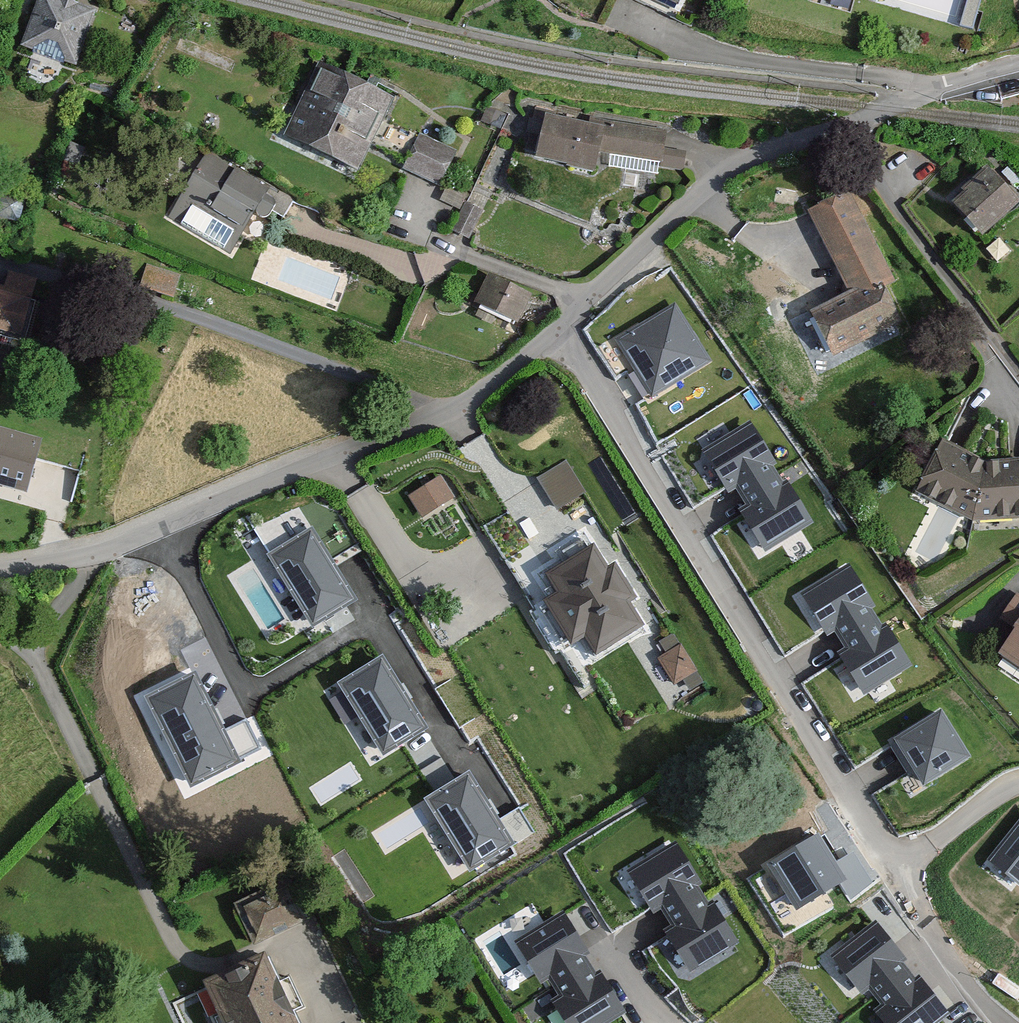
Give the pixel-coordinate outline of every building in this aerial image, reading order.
[(79,0),(32,0),(18,42),(75,61),(94,5),(79,0)] [(394,95),(321,57),(282,133),(355,170),(394,95)] [(598,124),(540,112),(531,157),(588,169),(598,124)] [(666,128),(598,117),(601,148),(662,158),(662,166),(684,169),(686,149),(664,145),(666,128)] [(457,147),(421,130),(403,168),(439,185),(457,147)] [(235,164),(195,156),(170,213),(230,250),(252,210),(262,218),(277,191),(235,164)] [(987,167),(947,200),(977,236),(1017,202),(987,167)] [(897,282),(848,189),(805,211),(845,287),(806,308),(831,356),(905,318),(888,287),(897,282)] [(482,207),(464,198),(450,229),(468,237),(482,207)] [(151,262),(144,286),(177,295),(184,271),(151,262)] [(0,290),(0,329),(20,334),(34,275),(6,268),(1,290),(0,290)] [(529,291),(486,271),(472,300),(514,321),(529,291)] [(671,297),(613,333),(650,393),(709,359),(671,297)] [(755,411),(703,444),(768,544),(818,512),(755,411)] [(0,427),(0,483),(27,490),(41,439),(0,427)] [(939,438),(913,487),(971,519),(1018,515),(1018,459),(983,461),(939,438)] [(571,458),(538,475),(555,507),(588,490),(571,458)] [(442,474),(407,494),(420,516),(455,496),(442,474)] [(353,598),(310,529),(270,554),(312,623),(353,598)] [(592,542),(543,572),(554,590),(542,597),(569,642),(584,633),(596,654),(645,624),(628,597),(635,592),(614,559),(606,564),(592,542)] [(845,548),(795,580),(867,701),(919,664),(845,548)] [(993,648),(1018,667),(1018,612),(993,648)] [(681,639),(657,658),(679,685),(703,666),(681,639)] [(424,725),(382,656),(341,681),(384,750),(424,725)] [(237,762),(195,674),(148,696),(190,784),(237,762)] [(968,756),(940,709),(896,736),(924,782),(968,756)] [(511,844),(469,775),(428,800),(471,869),(511,844)] [(992,856),(1018,878),(1018,824),(992,856)] [(678,833),(625,863),(653,910),(664,904),(675,924),(668,927),(691,966),(738,939),(714,897),(708,900),(697,881),(704,877),(678,833)] [(843,881),(815,834),(771,861),(799,907),(843,881)] [(286,875),(234,899),(254,944),(306,920),(286,875)] [(512,940),(540,988),(551,981),(563,1000),(556,1004),(567,1022),(613,1022),(626,1015),(601,973),(596,976),(585,958),(591,954),(565,909),(512,940)] [(829,957),(862,1001),(873,993),(886,1011),(880,1015),(886,1022),(945,1022),(951,1018),(921,979),(916,983),(903,966),(909,961),(878,920),(829,957)] [(195,981),(213,1022),(289,1022),(260,953),(195,981)]
